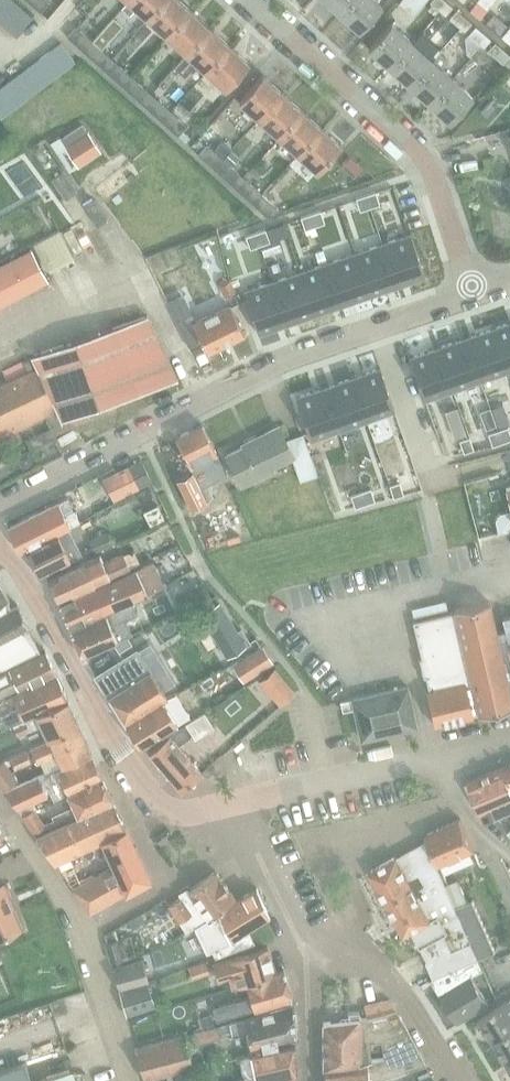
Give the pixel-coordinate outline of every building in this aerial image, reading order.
[(23,7),(16,0),(11,0),(0,13),(0,19),(7,26),(23,7)] [(11,0),(0,0),(0,13),(11,0)] [(40,11),(49,2),(47,0),(28,0),(40,11)] [(164,0),(129,0),(122,8),(129,14),(136,7),(148,18),(164,0)] [(190,10),(179,0),(164,0),(148,18),(167,35),(190,10)] [(349,0),(325,0),(338,12),(349,0)] [(338,12),(359,31),(381,6),(375,0),(349,0),(338,12)] [(413,13),(424,0),(399,0),(398,1),(413,13)] [(445,14),(452,6),(444,0),(430,0),(429,1),(445,14)] [(476,0),(487,8),(494,0),(477,0),(476,0)] [(23,7),(7,26),(17,35),(34,16),(23,7)] [(449,17),(464,30),(471,22),(455,9),(449,17)] [(186,53),(209,27),(190,10),(167,35),(186,53)] [(389,66),(411,42),(391,23),(368,48),(389,66)] [(83,51),(99,33),(92,40),(75,25),(66,35),(83,51)] [(468,33),(483,46),(490,39),(474,26),(468,33)] [(205,70),(228,45),(209,27),(186,53),(187,53),(175,66),(185,75),(196,62),(205,70)] [(102,68),(111,58),(100,48),(106,40),(99,33),(83,51),(102,68)] [(49,50),(64,69),(75,61),(60,42),(49,50)] [(431,60),(411,42),(389,66),(409,85),(431,60)] [(487,49),(502,63),(509,55),(493,42),(487,49)] [(228,45),(205,70),(226,88),(248,63),(228,45)] [(54,77),(64,69),(49,50),(39,58),(54,77)] [(429,103),(451,78),(439,67),(445,60),(437,52),(431,60),(409,85),(429,103)] [(43,86),(54,77),(39,58),(28,66),(43,86)] [(122,85),(131,75),(111,58),(102,68),(122,85)] [(141,103),(158,84),(152,87),(146,89),(139,83),(144,78),(142,76),(151,67),(145,62),(131,76),(131,75),(122,85),(141,103)] [(33,94),(43,86),(28,66),(18,74),(33,94)] [(22,102),(33,94),(18,74),(8,82),(22,102)] [(259,118),(282,93),(262,75),(239,100),(259,118)] [(451,78),(429,103),(450,121),(472,97),(451,78)] [(22,102),(8,82),(0,88),(0,95),(12,110),(22,102)] [(160,120),(170,110),(153,96),(162,87),(160,83),(158,84),(141,103),(160,120)] [(279,136),(302,110),(282,93),(259,118),(279,136)] [(12,110),(0,95),(0,117),(1,118),(12,110)] [(170,110),(160,120),(178,136),(187,126),(170,110)] [(298,153),(321,128),(302,110),(279,136),(298,153)] [(69,170),(99,150),(82,123),(60,138),(58,135),(50,141),(69,170)] [(321,128),(298,153),(318,172),(341,146),(321,128)] [(214,168),(223,158),(206,143),(197,153),(214,168)] [(469,162),(488,161),(487,146),(469,147),(469,162)] [(233,186),(242,176),(223,158),(214,168),(233,186)] [(50,178),(64,199),(77,191),(63,170),(50,178)] [(252,203),(262,193),(242,176),(233,186),(252,203)] [(262,193),(252,203),(268,218),(277,208),(269,201),(282,185),(275,179),(262,194),(262,193)] [(33,243),(49,272),(74,258),(58,229),(33,243)] [(410,233),(382,242),(396,285),(425,275),(410,233)] [(261,265),(285,259),(281,241),(257,247),(261,265)] [(382,242),(355,252),(369,294),(396,285),(382,242)] [(47,279),(29,248),(0,264),(0,305),(47,279)] [(355,252),(327,261),(342,304),(369,294),(355,252)] [(327,261),(300,271),(314,313),(342,304),(327,261)] [(300,271),(272,280),(287,323),(314,313),(300,271)] [(272,280),(244,290),(258,332),(287,323),(272,280)] [(203,342),(208,352),(243,333),(228,305),(181,329),(191,348),(203,342)] [(61,419),(176,378),(146,314),(31,355),(36,367),(0,385),(0,436),(56,409),(61,419)] [(493,327),(507,370),(509,369),(509,321),(493,327)] [(493,327),(465,337),(480,379),(507,370),(493,327)] [(465,337),(438,347),(453,389),(480,379),(465,337)] [(438,347),(410,356),(424,399),(453,389),(438,347)] [(380,367),(351,377),(366,419),(394,409),(380,367)] [(351,377),(324,386),(339,429),(366,419),(351,377)] [(324,386),(296,396),(310,439),(339,429),(324,386)] [(202,423),(175,437),(193,472),(178,479),(192,507),(208,499),(201,485),(226,473),(202,423)] [(301,432),(285,440),(278,426),(258,436),(259,437),(227,453),(241,483),(275,466),(274,464),(294,455),(303,482),(317,475),(301,432)] [(129,466),(139,486),(151,480),(141,460),(129,466)] [(129,466),(116,472),(121,482),(109,488),(115,498),(139,486),(129,466)] [(40,510),(7,527),(19,551),(26,548),(67,526),(79,519),(74,509),(64,514),(58,501),(40,510)] [(498,511),(494,518),(497,532),(509,528),(509,508),(498,511)] [(67,526),(26,548),(39,574),(81,553),(73,539),(67,526)] [(58,600),(129,566),(122,552),(103,561),(99,552),(48,577),(58,600)] [(114,577),(59,603),(70,628),(131,600),(147,593),(147,592),(163,584),(152,560),(114,577)] [(0,583),(0,669),(39,650),(28,628),(29,627),(16,603),(10,606),(7,600),(8,599),(0,583)] [(179,595),(185,608),(205,599),(199,585),(179,595)] [(504,630),(496,632),(489,600),(454,608),(455,610),(412,620),(428,689),(426,689),(434,724),(473,715),(473,714),(478,712),(479,713),(509,706),(509,656),(504,630)] [(161,634),(185,620),(175,601),(150,616),(161,634)] [(132,602),(71,629),(83,657),(118,641),(133,634),(126,619),(138,614),(132,602)] [(501,617),(507,643),(509,655),(509,615),(501,617)] [(232,665),(243,682),(273,662),(262,645),(232,665)] [(134,666),(145,661),(137,649),(115,658),(110,648),(84,659),(102,687),(134,666)] [(54,673),(44,649),(0,671),(0,694),(25,682),(27,686),(54,673)] [(124,722),(167,696),(145,661),(134,666),(102,687),(124,722)] [(294,691),(273,667),(258,680),(279,704),(294,691)] [(66,699),(54,673),(27,686),(11,693),(18,708),(0,716),(0,720),(0,721),(0,727),(1,730),(12,725),(24,720),(24,718),(66,699)] [(400,729),(416,725),(406,684),(340,700),(342,710),(351,708),(351,709),(359,707),(364,726),(370,731),(398,724),(400,729)] [(167,696),(124,722),(139,746),(189,715),(175,692),(167,696)] [(46,739),(78,725),(66,699),(24,718),(24,720),(12,725),(17,735),(40,725),(46,739)] [(208,733),(220,726),(209,707),(198,714),(169,733),(148,750),(180,788),(201,770),(176,742),(204,725),(208,733)] [(59,765),(89,751),(78,725),(46,739),(28,747),(35,762),(54,753),(59,765)] [(8,756),(13,767),(28,761),(23,749),(8,756)] [(65,792),(100,776),(89,751),(59,765),(4,791),(20,814),(32,808),(31,801),(47,793),(44,785),(57,778),(64,792),(65,792)] [(0,760),(0,786),(2,788),(15,778),(2,759),(0,760)] [(509,810),(509,779),(505,764),(467,780),(484,818),(509,841),(509,818),(504,812),(509,810)] [(100,840),(124,828),(100,776),(65,792),(71,805),(65,808),(50,815),(52,819),(42,823),(32,808),(20,814),(53,862),(54,861),(54,862),(100,840)] [(426,833),(440,864),(475,848),(461,817),(426,833)] [(108,868),(71,888),(89,912),(147,879),(136,856),(124,828),(100,840),(96,842),(108,868)] [(478,957),(479,956),(428,841),(398,856),(397,855),(370,870),(405,934),(413,930),(428,960),(426,961),(433,977),(478,957)] [(180,896),(168,904),(188,933),(195,927),(203,921),(207,917),(234,897),(214,870),(188,889),(186,887),(177,892),(180,896)] [(473,897),(467,900),(458,878),(447,883),(479,956),(495,949),(473,897)] [(21,927),(9,898),(11,898),(4,882),(3,883),(0,884),(0,936),(21,927)] [(210,950),(214,957),(253,942),(246,929),(268,914),(256,886),(217,912),(203,921),(195,927),(200,938),(207,952),(210,950)] [(105,942),(110,962),(135,955),(129,934),(105,942)] [(246,981),(274,973),(266,946),(212,962),(216,975),(232,970),(236,984),(246,981)] [(478,957),(433,977),(439,987),(438,987),(459,1022),(463,1019),(489,1004),(472,975),(483,968),(478,957)] [(112,967),(117,987),(146,980),(141,959),(112,967)] [(188,966),(191,975),(208,970),(204,960),(188,966)] [(249,995),(212,1007),(216,1020),(291,997),(283,970),(274,973),(246,981),(249,995)] [(118,988),(126,1015),(153,1006),(144,982),(118,988)] [(478,1017),(492,1040),(509,1030),(509,999),(509,998),(504,1001),(478,1017)] [(360,1016),(322,1022),(323,1048),(323,1068),(365,1063),(363,1051),(376,1049),(379,1060),(367,1062),(366,1062),(367,1080),(384,1078),(399,1072),(424,1063),(417,1049),(394,1008),(389,999),(364,1005),(366,1015),(360,1016)] [(234,1020),(228,1022),(231,1036),(246,1032),(249,1047),(294,1036),(291,1002),(259,1011),(260,1013),(234,1020)] [(127,1024),(133,1047),(161,1039),(155,1016),(127,1024)] [(509,1060),(509,1030),(492,1040),(506,1063),(509,1060)] [(175,1076),(188,1073),(187,1068),(193,1066),(183,1034),(134,1047),(143,1078),(173,1071),(175,1076)] [(296,1068),(294,1043),(240,1055),(245,1080),(296,1068)] [(323,1068),(324,1075),(324,1080),(367,1080),(366,1062),(365,1063),(323,1068)] [(431,1077),(424,1063),(399,1072),(401,1080),(421,1080),(431,1077)] [(296,1068),(245,1080),(298,1080),(296,1068)] [(175,1076),(176,1080),(190,1080),(188,1073),(175,1076)]
